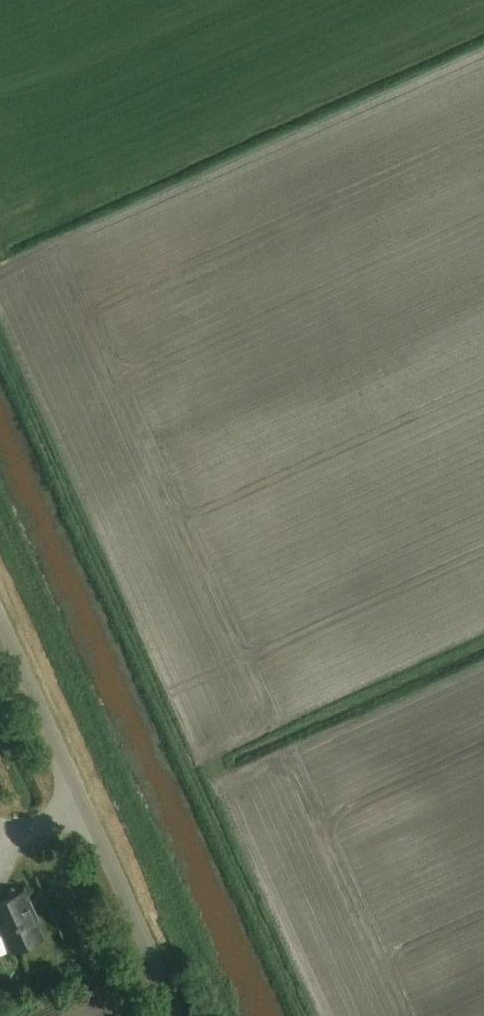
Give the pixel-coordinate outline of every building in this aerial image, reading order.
[(12,952),(44,938),(36,920),(38,919),(25,890),(0,902),(0,905),(0,934),(3,932),(12,952)]
